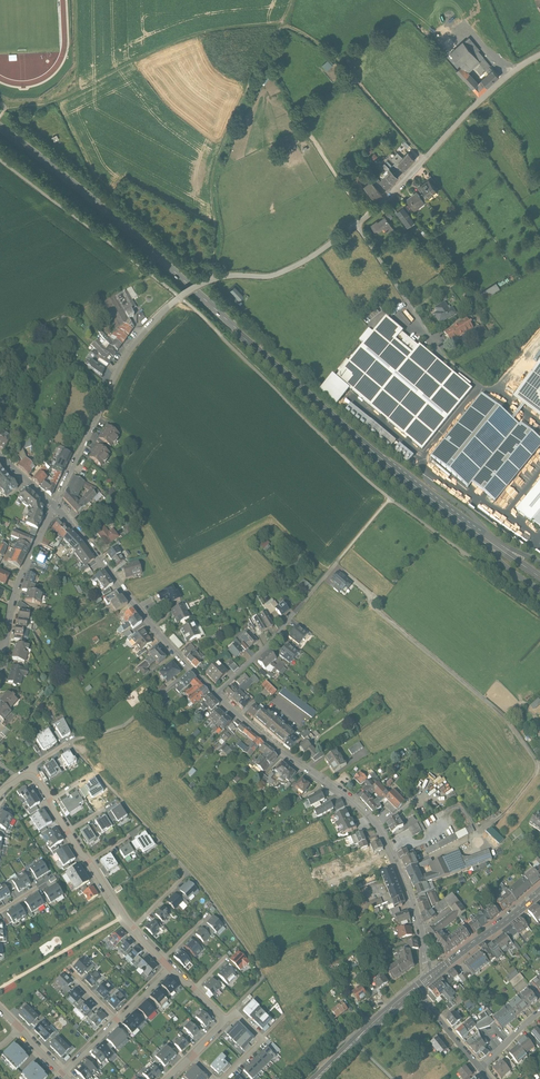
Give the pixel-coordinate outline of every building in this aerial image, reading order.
[(464,43),(475,55),(478,52),(479,51),(468,39),(464,43)] [(485,91),(478,84),(467,72),(479,62),(480,61),(475,55),(464,43),(463,42),(450,54),(461,67),(456,71),(479,96),(485,91)] [(486,71),(490,67),(491,67),(478,52),(475,55),(480,61),(479,62),(486,71)] [(486,76),(487,76),(493,83),(499,77),(490,67),(486,71),(484,73),(486,76)] [(493,83),(487,76),(486,76),(478,84),(485,91),(493,83)] [(396,163),(398,164),(403,159),(397,153),(392,159),(396,163)] [(408,153),(403,159),(410,165),(415,159),(408,153)] [(410,165),(403,159),(398,164),(402,168),(405,171),(410,165)] [(386,176),(393,183),(399,177),(390,169),(388,171),(389,172),(386,176)] [(372,183),(374,181),(368,173),(366,175),(371,182),(372,183)] [(393,183),(386,176),(380,182),(383,184),(387,189),(393,183)] [(428,179),(429,180),(420,186),(423,191),(429,198),(434,193),(433,192),(436,190),(437,191),(438,191),(433,185),(429,179),(428,179)] [(372,183),(371,182),(364,187),(375,200),(381,195),(377,189),(372,183)] [(416,193),(413,196),(413,195),(406,201),(414,212),(425,204),(419,196),(416,192),(416,193)] [(422,194),(419,196),(425,204),(428,201),(422,194)] [(397,209),(398,212),(403,208),(406,212),(409,210),(404,204),(397,209)] [(406,212),(403,208),(398,212),(397,213),(399,214),(408,227),(414,222),(406,212)] [(389,224),(385,218),(378,223),(377,222),(371,227),(376,233),(384,228),(386,231),(385,232),(388,231),(389,233),(393,230),(389,224)] [(476,297),(480,302),(501,291),(496,284),(476,297)] [(230,291),(239,300),(244,296),(234,286),(230,291)] [(132,287),(125,291),(106,302),(118,328),(117,329),(128,336),(134,328),(129,319),(134,316),(131,310),(136,307),(132,299),(137,297),(132,287)] [(467,312),(480,302),(476,297),(475,296),(462,305),(467,312)] [(449,311),(444,304),(436,309),(439,313),(434,316),(439,324),(455,313),(452,309),(449,311)] [(403,332),(386,318),(336,378),(422,449),(472,389),(420,346),(419,347),(402,333),(403,332)] [(472,328),(466,319),(445,333),(447,336),(450,341),(451,341),(472,328)] [(483,324),(479,327),(485,336),(489,333),(483,324)] [(479,326),(474,329),(480,339),(485,336),(479,327),(479,326)] [(128,336),(117,329),(112,335),(116,339),(115,340),(122,345),(128,336)] [(116,339),(112,335),(109,338),(108,337),(105,340),(108,343),(111,346),(118,351),(122,345),(115,340),(116,339)] [(117,352),(109,347),(107,349),(102,344),(100,347),(106,353),(112,358),(117,352)] [(112,358),(106,353),(100,347),(97,349),(102,355),(100,358),(103,360),(108,364),(112,358)] [(104,369),(91,359),(87,364),(91,367),(90,367),(102,376),(104,369)] [(518,395),(539,412),(539,365),(518,395)] [(480,397),(431,456),(468,487),(472,483),(495,502),(539,447),(539,440),(521,424),(519,426),(505,414),(508,410),(503,407),(500,410),(484,396),(480,397)] [(107,427),(104,431),(103,431),(101,433),(102,434),(99,438),(104,442),(110,446),(113,443),(114,444),(118,439),(116,438),(118,434),(111,429),(107,427)] [(0,433),(0,446),(4,449),(12,439),(8,435),(10,432),(5,428),(3,431),(2,431),(0,433)] [(30,438),(19,443),(23,449),(32,446),(30,438)] [(399,445),(394,451),(406,460),(411,455),(399,445)] [(98,446),(94,450),(92,452),(93,453),(90,457),(95,461),(101,465),(103,462),(105,463),(109,458),(107,457),(109,454),(103,449),(98,446)] [(67,452),(63,450),(63,451),(60,455),(59,454),(57,458),(67,463),(71,455),(67,452)] [(27,459),(24,453),(19,456),(21,459),(16,464),(28,475),(30,473),(31,469),(30,467),(32,465),(26,459),(27,459)] [(67,463),(57,458),(56,462),(57,462),(54,467),(62,472),(63,472),(67,463)] [(42,469),(32,479),(39,485),(47,477),(44,474),(47,470),(44,467),(42,469)] [(62,472),(54,467),(52,472),(56,474),(55,476),(51,482),(51,483),(55,486),(62,472)] [(0,480),(0,493),(3,496),(4,495),(6,497),(17,487),(11,480),(10,480),(6,475),(0,480)] [(95,488),(74,476),(68,487),(79,494),(82,487),(91,491),(95,488)] [(51,482),(47,479),(41,487),(51,495),(55,486),(51,483),(51,482)] [(517,511),(539,528),(539,483),(517,511)] [(79,494),(68,487),(63,497),(77,512),(100,492),(95,488),(91,491),(82,499),(78,495),(79,494)] [(40,501),(27,489),(24,492),(18,498),(23,502),(22,503),(27,507),(27,506),(32,510),(31,513),(30,513),(27,518),(28,518),(26,524),(32,527),(37,529),(33,527),(35,524),(38,526),(38,525),(43,515),(39,513),(40,510),(42,509),(43,508),(43,507),(42,506),(40,506),(37,504),(40,501)] [(112,490),(106,496),(109,500),(108,501),(113,506),(121,499),(112,490)] [(59,522),(51,529),(53,530),(52,530),(55,533),(56,532),(58,534),(57,535),(66,526),(61,521),(59,523),(59,522)] [(66,526),(57,535),(60,538),(61,537),(63,539),(64,539),(64,538),(71,531),(66,526)] [(110,534),(104,526),(97,532),(107,545),(118,536),(114,531),(110,534)] [(21,533),(14,530),(11,536),(15,538),(22,541),(25,535),(21,533)] [(71,531),(64,538),(64,539),(74,549),(76,551),(83,543),(71,531)] [(34,539),(25,535),(22,541),(31,544),(34,539)] [(30,546),(18,541),(16,545),(28,551),(30,546)] [(76,551),(75,552),(76,552),(81,559),(90,552),(83,543),(76,551)] [(28,551),(16,545),(14,549),(25,556),(28,551)] [(116,547),(107,553),(112,560),(120,554),(121,553),(116,547)] [(25,556),(14,549),(11,554),(10,554),(7,560),(20,568),(25,556)] [(74,549),(66,557),(69,559),(75,552),(76,551),(74,549)] [(42,550),(36,562),(39,563),(43,565),(43,564),(48,554),(45,552),(45,551),(42,550)] [(90,552),(81,559),(85,564),(85,565),(87,563),(94,558),(90,552)] [(120,554),(112,560),(116,566),(124,560),(120,554)] [(139,562),(129,565),(129,568),(124,569),(127,578),(142,574),(139,562)] [(44,569),(38,566),(36,570),(44,574),(47,566),(46,565),(44,569)] [(0,570),(0,581),(4,583),(9,575),(0,570)] [(103,570),(94,577),(96,580),(98,579),(100,583),(108,577),(103,570)] [(352,584),(338,572),(331,580),(333,582),(335,584),(341,588),(342,590),(345,586),(348,588),(352,584)] [(35,575),(27,573),(24,583),(32,585),(33,585),(34,585),(35,582),(33,581),(34,577),(35,575)] [(108,577),(100,583),(105,589),(106,589),(109,586),(113,583),(108,577)] [(311,586),(304,580),(299,586),(306,592),(311,586)] [(341,588),(335,584),(333,587),(338,592),(340,590),(341,588)] [(174,593),(172,588),(157,595),(161,601),(164,600),(165,602),(167,600),(169,605),(180,599),(176,591),(174,593)] [(30,591),(28,590),(28,591),(25,601),(40,604),(43,594),(30,591)] [(117,591),(104,599),(107,604),(110,602),(120,596),(117,591)] [(120,596),(110,602),(116,611),(128,603),(121,595),(120,596)] [(27,605),(21,601),(17,606),(21,609),(26,610),(27,605)] [(282,603),(278,607),(274,601),(270,605),(275,610),(276,610),(281,616),(282,616),(281,616),(286,612),(288,610),(282,603)] [(270,605),(268,606),(266,603),(263,605),(269,615),(275,610),(270,605)] [(52,607),(42,604),(41,608),(36,607),(35,611),(39,613),(52,607)] [(178,607),(171,611),(174,617),(186,611),(187,611),(189,609),(186,604),(183,605),(178,607)] [(132,609),(124,614),(126,617),(123,619),(124,620),(126,623),(137,616),(132,609)] [(30,612),(20,610),(18,619),(29,620),(30,612)] [(186,611),(174,617),(175,619),(174,620),(177,623),(180,620),(181,622),(181,621),(184,620),(190,617),(187,611),(186,611)] [(273,626),(265,613),(259,617),(267,630),(270,628),(270,629),(272,627),(273,627),(273,626)] [(123,625),(121,627),(122,629),(123,630),(126,628),(129,626),(130,625),(133,629),(142,622),(140,620),(137,616),(126,623),(123,625)] [(267,630),(259,617),(255,620),(254,621),(257,627),(261,634),(262,633),(263,634),(264,633),(264,632),(267,630)] [(28,620),(18,619),(18,620),(17,621),(18,622),(18,623),(16,622),(16,626),(24,628),(26,628),(27,627),(29,626),(27,624),(28,620)] [(169,628),(165,623),(159,626),(165,632),(169,628)] [(186,627),(180,629),(181,631),(180,631),(183,634),(184,636),(196,629),(193,623),(188,626),(186,627)] [(24,628),(16,626),(15,634),(23,635),(24,628)] [(253,626),(247,627),(254,634),(256,632),(255,629),(253,626)] [(302,631),(297,626),(296,628),(295,627),(292,631),(303,640),(307,635),(302,631)] [(122,631),(128,640),(133,637),(131,634),(132,634),(130,631),(129,631),(126,628),(123,630),(122,631)] [(311,634),(305,628),(302,631),(307,635),(309,636),(311,634)] [(196,629),(184,636),(185,638),(184,639),(187,641),(190,638),(190,640),(196,637),(197,639),(201,637),(196,629),(197,629),(196,629)] [(152,642),(143,630),(132,639),(134,641),(132,642),(135,645),(136,644),(138,646),(137,647),(140,651),(152,642)] [(303,640),(292,631),(289,635),(290,635),(289,637),(294,641),(299,645),(303,640)] [(183,644),(174,633),(169,637),(179,648),(183,644)] [(249,633),(242,638),(250,646),(256,641),(249,633)] [(241,646),(236,640),(233,643),(235,645),(238,648),(241,646)] [(299,645),(294,641),(292,644),(295,647),(299,649),(301,647),(299,645)] [(29,646),(18,643),(18,646),(16,645),(15,649),(27,653),(29,646)] [(190,645),(181,651),(185,657),(188,654),(186,651),(188,650),(189,650),(192,648),(190,645)] [(235,645),(229,651),(235,658),(242,652),(238,648),(235,645)] [(293,649),(288,645),(286,647),(285,646),(283,650),(293,658),(298,653),(293,649)] [(156,647),(148,653),(151,658),(150,658),(145,662),(147,664),(161,653),(156,647)] [(27,653),(15,649),(12,658),(18,660),(24,661),(27,653)] [(293,658),(283,650),(280,653),(281,653),(279,656),(284,660),(289,664),(293,658)] [(196,653),(194,651),(186,658),(191,663),(196,658),(197,659),(198,658),(199,660),(201,659),(198,655),(199,654),(197,652),(196,653)] [(276,659),(269,652),(263,658),(269,665),(274,669),(276,666),(272,663),(276,659)] [(161,653),(147,664),(149,667),(154,663),(153,662),(154,661),(157,665),(165,659),(161,653)] [(196,658),(191,663),(196,668),(199,665),(201,663),(197,659),(196,658)] [(269,665),(263,658),(258,662),(265,669),(266,669),(269,665)] [(180,671),(172,661),(159,672),(168,682),(180,671)] [(145,662),(137,668),(139,671),(147,664),(145,662)] [(218,663),(206,673),(216,683),(227,673),(218,663)] [(147,664),(139,671),(143,676),(147,673),(145,670),(149,667),(147,664)] [(28,670),(12,666),(8,681),(14,682),(13,685),(15,686),(16,683),(19,684),(21,675),(26,676),(28,670)] [(189,673),(180,681),(185,687),(191,682),(195,678),(189,673)] [(245,675),(236,682),(240,686),(244,681),(245,682),(244,683),(246,684),(248,682),(250,680),(245,675)] [(203,687),(195,678),(191,682),(194,687),(192,688),(196,692),(203,687)] [(232,686),(225,693),(231,699),(246,684),(244,683),(245,682),(244,681),(240,686),(237,688),(238,689),(237,690),(232,686)] [(271,686),(266,681),(262,685),(267,690),(271,686)] [(246,684),(231,699),(238,705),(245,698),(241,694),(251,685),(248,682),(246,684)] [(163,684),(157,690),(160,693),(166,687),(163,684)] [(196,692),(192,695),(197,701),(203,697),(208,692),(203,686),(203,687),(196,692)] [(271,686),(267,690),(272,695),(276,691),(271,686)] [(318,713),(284,687),(279,693),(312,718),(318,713)] [(192,688),(185,693),(189,698),(192,695),(196,692),(192,688)] [(126,698),(132,707),(142,700),(135,691),(126,698)] [(0,701),(9,710),(13,705),(12,704),(16,699),(14,697),(15,696),(12,694),(11,695),(8,692),(0,701)] [(213,697),(210,694),(204,699),(205,701),(201,703),(203,706),(201,708),(203,711),(206,708),(206,709),(208,707),(211,710),(212,710),(216,707),(219,704),(216,701),(213,697)] [(245,698),(238,705),(242,709),(252,699),(248,694),(245,698)] [(189,698),(188,699),(193,705),(197,701),(192,695),(189,698)] [(164,706),(169,701),(165,697),(160,701),(164,706)] [(530,704),(534,709),(539,704),(539,699),(538,697),(530,704)] [(1,703),(0,704),(0,716),(4,719),(11,711),(9,710),(1,703)] [(254,705),(247,713),(254,719),(261,711),(254,705)] [(213,715),(209,718),(213,722),(212,723),(215,726),(225,716),(222,713),(221,712),(218,709),(213,715)] [(294,734),(267,711),(265,714),(261,711),(254,719),(284,745),(291,737),(294,734)] [(225,716),(215,726),(212,729),(213,730),(212,731),(213,732),(214,731),(214,732),(219,727),(220,725),(224,729),(231,721),(225,716)] [(57,731),(62,739),(70,734),(63,720),(54,726),(57,731)] [(246,729),(236,720),(234,722),(235,723),(239,727),(237,728),(243,733),(246,729)] [(6,726),(1,731),(6,735),(10,730),(6,726)] [(197,729),(191,735),(194,738),(200,732),(197,729)] [(257,738),(246,729),(243,733),(254,742),(257,738)] [(48,730),(42,734),(50,747),(57,743),(55,741),(52,736),(48,730)] [(55,734),(58,739),(59,741),(62,739),(57,731),(54,733),(55,734)] [(308,731),(302,736),(305,739),(311,734),(308,731)] [(43,751),(50,747),(42,734),(37,737),(38,740),(37,741),(43,751)] [(306,740),(298,747),(304,753),(307,750),(308,751),(307,752),(313,759),(318,754),(308,742),(314,738),(311,734),(305,739),(306,740)] [(297,742),(291,737),(284,745),(290,750),(297,742)] [(263,743),(257,738),(254,742),(253,744),(258,748),(259,745),(261,747),(263,743)] [(232,744),(228,748),(225,745),(221,749),(228,756),(233,751),(237,747),(241,743),(240,742),(235,747),(232,744)] [(359,742),(348,749),(352,755),(363,747),(359,742)] [(241,743),(237,747),(242,751),(244,752),(247,748),(241,743)] [(253,744),(251,746),(248,749),(247,748),(244,752),(248,755),(251,751),(253,753),(258,748),(253,744)] [(274,752),(265,744),(259,751),(264,755),(261,758),(265,762),(272,755),(274,752)] [(337,750),(325,759),(328,762),(329,761),(333,768),(332,769),(334,772),(346,764),(337,750)] [(73,758),(69,751),(61,756),(62,757),(67,766),(68,767),(76,762),(77,761),(74,758),(73,758)] [(321,751),(318,754),(313,759),(315,761),(325,755),(321,751)] [(261,758),(260,757),(257,762),(254,760),(252,762),(263,772),(276,758),(272,755),(265,762),(261,758)] [(64,767),(67,766),(62,757),(59,759),(63,766),(64,767)] [(50,780),(61,772),(54,761),(53,761),(44,767),(44,768),(46,773),(47,772),(50,777),(49,778),(50,780)] [(281,763),(275,771),(280,775),(282,777),(288,768),(285,766),(285,765),(282,763),(281,763)] [(282,777),(279,780),(278,778),(274,782),(271,784),(275,789),(276,788),(277,788),(280,786),(280,785),(281,784),(286,785),(295,774),(294,773),(295,772),(292,770),(291,771),(288,768),(282,777)] [(369,769),(367,771),(367,772),(363,775),(367,778),(370,775),(374,772),(371,769),(370,770),(369,769)] [(44,782),(47,780),(42,772),(39,774),(44,782)] [(360,772),(354,779),(360,785),(364,782),(366,780),(367,778),(363,775),(360,772)] [(264,775),(259,779),(264,785),(269,779),(264,775)] [(389,787),(394,780),(388,776),(383,783),(389,787)] [(89,784),(86,787),(90,793),(88,794),(90,795),(92,799),(103,792),(99,785),(95,779),(88,783),(89,784)] [(302,779),(296,787),(303,793),(310,784),(307,781),(306,782),(302,779)] [(369,781),(365,784),(367,786),(362,790),(365,794),(377,783),(375,780),(371,782),(370,780),(369,781)] [(389,795),(378,783),(377,783),(365,794),(360,798),(364,802),(368,798),(367,798),(369,796),(375,791),(379,796),(383,801),(386,798),(389,795)] [(21,795),(28,790),(25,786),(17,791),(20,796),(21,795)] [(90,793),(86,787),(80,791),(84,796),(85,798),(90,795),(88,794),(90,793)] [(26,802),(35,796),(30,789),(28,790),(21,795),(26,802)] [(404,802),(393,791),(389,795),(386,798),(397,809),(404,802)] [(67,798),(61,802),(62,803),(67,811),(69,814),(80,807),(78,805),(83,802),(81,798),(77,792),(70,796),(73,799),(69,801),(67,798)] [(262,793),(257,796),(260,801),(265,798),(262,793)] [(321,793),(316,796),(310,799),(308,800),(311,806),(314,805),(319,802),(324,799),(321,793)] [(30,809),(30,810),(36,806),(40,804),(35,796),(26,802),(30,809)] [(374,802),(369,796),(367,798),(368,798),(364,802),(366,805),(374,814),(382,807),(379,804),(383,801),(379,796),(377,797),(378,798),(374,802)] [(341,798),(332,803),(336,811),(345,807),(341,798)] [(397,809),(386,798),(383,801),(384,803),(383,804),(392,813),(397,809)] [(67,811),(62,803),(59,805),(64,813),(67,811)] [(315,812),(318,817),(330,811),(333,809),(331,803),(315,812)] [(27,811),(30,815),(38,810),(36,806),(30,810),(30,809),(27,811)] [(110,812),(116,820),(118,823),(127,817),(120,806),(110,812)] [(411,807),(403,813),(406,818),(415,813),(411,807)] [(31,819),(35,825),(48,816),(44,810),(37,814),(31,819)] [(346,811),(339,815),(335,817),(335,818),(335,819),(334,820),(337,827),(338,827),(340,831),(342,833),(343,833),(344,834),(348,832),(348,833),(353,831),(352,830),(357,828),(352,819),(351,820),(348,814),(346,811)] [(9,825),(13,819),(1,812),(0,814),(0,820),(9,825)] [(110,817),(113,822),(116,820),(110,812),(107,814),(110,817)] [(538,813),(529,824),(539,832),(539,815),(538,813)] [(103,833),(112,827),(107,819),(105,815),(95,821),(98,827),(102,832),(103,833)] [(35,825),(39,831),(45,827),(52,823),(48,816),(35,825)] [(397,816),(386,824),(387,824),(389,828),(392,833),(403,826),(397,816)] [(107,819),(112,827),(115,825),(113,822),(110,817),(107,819)] [(9,825),(0,820),(0,828),(6,831),(9,825)] [(420,822),(408,829),(413,837),(425,830),(420,822)] [(80,831),(88,844),(96,839),(97,838),(95,834),(98,832),(96,829),(93,824),(88,827),(88,826),(80,831)] [(504,839),(491,827),(486,833),(499,845),(504,839)] [(465,828),(446,838),(449,844),(468,834),(465,828)] [(42,837),(51,831),(49,829),(41,834),(42,837)] [(50,841),(59,835),(56,829),(46,835),(50,841)] [(134,839),(135,840),(140,848),(143,852),(154,845),(149,837),(148,837),(145,832),(141,835),(141,836),(139,837),(138,837),(134,839)] [(362,833),(356,835),(351,837),(353,841),(350,842),(351,844),(354,843),(354,844),(353,845),(353,846),(359,844),(360,844),(365,841),(362,833)] [(50,849),(57,845),(63,841),(59,835),(50,841),(46,843),(50,849)] [(446,838),(437,843),(440,848),(449,844),(446,838)] [(136,851),(140,848),(135,840),(131,842),(132,843),(136,851)] [(365,841),(360,844),(359,844),(361,850),(368,847),(365,841)] [(380,842),(371,845),(375,852),(376,852),(383,849),(380,842)] [(137,852),(136,851),(132,843),(129,845),(134,853),(134,854),(137,852)] [(437,843),(425,849),(429,854),(440,848),(437,843)] [(129,845),(119,851),(125,859),(134,853),(129,845)] [(361,850),(354,853),(348,855),(352,865),(377,854),(376,852),(375,852),(371,845),(368,847),(361,850)] [(423,846),(413,851),(415,855),(418,853),(424,849),(423,846)] [(61,851),(55,854),(59,860),(71,853),(67,847),(61,851)] [(406,849),(398,853),(402,861),(413,855),(415,855),(413,851),(408,853),(406,849)] [(437,873),(422,878),(412,882),(414,888),(421,885),(422,885),(423,884),(430,881),(431,881),(472,867),(469,860),(464,862),(459,852),(433,863),(432,864),(437,873)] [(71,853),(59,860),(63,867),(68,864),(75,859),(71,853)] [(110,855),(100,861),(103,866),(107,872),(108,872),(118,866),(110,855)] [(387,855),(380,859),(384,866),(386,871),(392,869),(394,868),(387,855)] [(413,855),(402,861),(406,871),(416,866),(418,865),(413,855)] [(418,865),(416,866),(418,869),(422,867),(424,867),(432,864),(433,863),(431,859),(418,865)] [(35,865),(42,876),(48,872),(41,862),(35,865)] [(35,865),(30,869),(35,877),(37,880),(42,876),(35,865)] [(79,865),(66,873),(71,881),(84,873),(79,865)] [(109,874),(108,872),(107,872),(103,866),(99,869),(105,877),(109,874)] [(416,866),(406,871),(412,882),(422,878),(418,869),(416,866)] [(32,879),(35,877),(30,869),(27,871),(31,876),(32,879)] [(386,871),(381,872),(388,890),(399,885),(392,869),(386,871)] [(524,878),(531,887),(539,879),(539,877),(534,870),(524,878)] [(334,872),(321,878),(317,882),(326,891),(331,887),(325,882),(337,877),(334,872)] [(84,873),(71,881),(76,889),(89,881),(84,873)] [(23,874),(17,877),(25,889),(30,885),(23,874)] [(374,875),(352,884),(354,890),(377,881),(374,875)] [(17,877),(12,881),(15,887),(19,892),(25,889),(17,877)] [(524,878),(508,891),(515,900),(531,887),(524,878)] [(15,887),(12,881),(11,879),(7,882),(12,890),(15,888),(15,887)] [(196,890),(196,889),(189,882),(184,887),(183,887),(180,889),(184,893),(188,898),(192,893),(194,895),(198,891),(196,890)] [(12,890),(8,883),(5,885),(10,894),(13,892),(12,890)] [(422,885),(421,885),(416,887),(419,895),(429,890),(427,885),(426,883),(423,884),(422,885)] [(56,885),(50,889),(57,900),(63,896),(56,885)] [(399,885),(388,890),(392,900),(393,900),(403,896),(399,885)] [(0,888),(0,896),(2,900),(10,895),(4,886),(0,888)] [(83,893),(88,890),(86,887),(78,892),(80,895),(83,893)] [(93,887),(88,890),(83,893),(89,901),(98,895),(93,887)] [(508,891),(506,888),(504,890),(507,894),(503,897),(509,905),(515,900),(508,891)] [(44,893),(45,895),(50,903),(51,903),(57,900),(50,889),(44,893)] [(433,890),(427,893),(433,905),(438,902),(433,890)] [(175,909),(182,901),(179,898),(175,894),(168,902),(175,909)] [(37,895),(31,898),(38,909),(44,905),(43,904),(39,898),(37,895)] [(45,895),(42,896),(46,902),(48,905),(50,903),(45,895)] [(503,897),(499,900),(495,895),(493,897),(503,910),(509,905),(503,897)] [(179,898),(182,901),(186,905),(188,903),(186,900),(181,896),(179,898)] [(403,896),(393,900),(392,900),(387,902),(389,906),(393,905),(394,908),(398,907),(402,906),(401,904),(405,902),(403,896)] [(417,901),(421,914),(430,911),(431,910),(428,902),(426,897),(417,901)] [(25,902),(28,907),(32,913),(38,909),(31,898),(25,902)] [(380,898),(360,906),(362,912),(382,904),(380,898)] [(444,900),(439,904),(443,910),(449,906),(444,900)] [(459,903),(451,909),(453,912),(454,912),(457,917),(459,917),(461,914),(466,911),(459,903)] [(439,904),(434,908),(438,914),(443,910),(439,904)] [(493,905),(485,912),(491,919),(499,913),(493,905)] [(536,905),(528,911),(538,923),(539,925),(539,909),(536,905)] [(13,910),(19,920),(26,916),(24,914),(21,908),(19,906),(13,910)] [(25,909),(27,912),(30,917),(33,915),(32,913),(28,907),(25,909)] [(163,921),(170,914),(166,910),(162,907),(155,914),(163,921)] [(166,910),(170,914),(173,917),(176,915),(169,908),(166,910)] [(7,914),(9,916),(12,922),(13,924),(19,920),(13,910),(7,914)] [(429,912),(421,914),(425,924),(433,919),(436,917),(431,910),(430,911),(429,912)] [(400,914),(395,915),(395,916),(398,923),(411,919),(408,911),(400,914)] [(484,911),(482,912),(479,912),(479,915),(477,916),(478,917),(475,919),(481,927),(491,919),(485,912),(484,911)] [(453,912),(442,921),(446,927),(457,917),(454,912),(453,912)] [(475,919),(472,915),(470,917),(472,921),(468,924),(474,932),(481,927),(475,919)] [(216,932),(223,925),(214,916),(207,923),(208,924),(215,931),(216,932)] [(520,917),(510,925),(517,933),(521,937),(527,932),(530,929),(520,917)] [(156,931),(159,927),(156,924),(153,921),(146,928),(152,934),(154,936),(157,932),(156,931)] [(442,921),(433,927),(433,928),(431,929),(428,932),(432,938),(441,931),(446,927),(442,921)] [(156,924),(159,927),(163,931),(166,929),(159,922),(156,924)] [(213,934),(215,931),(208,924),(206,927),(208,928),(213,934)] [(517,933),(510,925),(502,931),(506,936),(509,939),(517,933)] [(403,929),(398,930),(399,933),(398,934),(399,937),(400,938),(412,935),(409,927),(403,929)] [(463,927),(447,939),(441,931),(432,938),(446,954),(469,936),(463,927)] [(203,942),(210,935),(205,931),(202,928),(196,934),(203,942)] [(205,931),(210,935),(212,938),(215,935),(213,934),(208,928),(205,931)] [(115,946),(116,945),(120,941),(126,935),(120,929),(115,935),(114,934),(109,939),(115,946)] [(506,936),(499,941),(498,939),(494,942),(502,953),(507,948),(510,952),(516,947),(514,946),(511,942),(509,939),(506,936)] [(120,946),(125,951),(130,947),(134,943),(129,937),(123,943),(120,946)] [(202,950),(202,949),(195,943),(191,939),(185,945),(196,956),(202,950)] [(417,940),(407,941),(409,950),(418,949),(417,940)] [(195,943),(202,949),(204,947),(198,941),(195,943)] [(494,948),(489,941),(485,945),(490,951),(494,948)] [(485,945),(484,943),(479,946),(483,951),(481,952),(489,963),(494,959),(491,955),(492,954),(492,953),(490,951),(485,945)] [(128,954),(133,959),(138,954),(142,951),(136,945),(132,949),(128,954)] [(130,947),(125,951),(123,954),(125,956),(128,954),(132,949),(130,947)] [(181,950),(188,957),(190,955),(183,948),(181,950)] [(191,961),(188,957),(181,950),(180,950),(174,956),(185,967),(191,961)] [(404,951),(399,952),(401,959),(401,960),(397,964),(396,963),(387,969),(390,973),(389,974),(393,980),(413,966),(409,950),(408,950),(404,951)] [(496,950),(492,953),(492,954),(491,955),(494,959),(499,955),(496,950)] [(236,965),(240,969),(243,966),(245,967),(249,963),(248,962),(248,961),(239,952),(230,960),(232,961),(236,965)] [(489,963),(481,952),(473,959),(481,969),(489,963)] [(138,954),(133,959),(131,962),(133,964),(140,957),(138,954)] [(157,966),(147,956),(144,960),(138,966),(147,975),(157,966)] [(86,958),(85,959),(84,957),(74,968),(81,975),(85,971),(91,965),(89,963),(90,963),(86,958)] [(136,967),(138,966),(144,960),(140,957),(133,964),(136,967)] [(473,959),(466,964),(474,975),(481,969),(473,959)] [(91,965),(85,971),(87,973),(94,966),(92,964),(91,965)] [(227,966),(234,973),(237,971),(233,968),(230,964),(227,966)] [(218,974),(228,984),(237,976),(234,973),(227,966),(226,965),(218,974)] [(458,976),(453,969),(448,973),(450,976),(454,979),(456,981),(460,979),(458,976)] [(516,970),(510,975),(513,979),(519,974),(516,970)] [(361,971),(349,978),(351,981),(348,983),(351,987),(366,978),(361,971)] [(95,974),(93,972),(86,979),(92,986),(96,982),(100,979),(98,976),(96,974),(95,974)] [(63,973),(55,981),(64,990),(68,986),(72,982),(63,973)] [(462,973),(458,976),(460,979),(463,982),(466,980),(462,973)] [(513,979),(510,982),(514,987),(524,978),(520,973),(519,974),(513,979)] [(100,979),(96,982),(98,985),(102,981),(106,977),(103,975),(100,979)] [(377,979),(374,981),(379,989),(388,982),(383,975),(377,979)] [(173,991),(177,987),(175,984),(170,979),(169,978),(162,985),(163,986),(170,993),(173,991)] [(213,978),(204,987),(208,990),(213,995),(221,987),(216,982),(213,978)] [(447,990),(442,984),(445,982),(441,978),(432,986),(440,996),(442,994),(450,1002),(453,999),(451,996),(454,993),(451,990),(449,987),(447,990)] [(216,982),(221,987),(223,989),(225,987),(218,980),(216,982)] [(100,988),(97,991),(104,998),(112,989),(106,982),(105,983),(100,988)] [(71,989),(68,986),(64,990),(61,993),(64,996),(71,989)] [(164,991),(168,996),(170,993),(163,986),(161,989),(164,991)] [(440,996),(432,986),(428,989),(430,991),(431,991),(431,992),(428,994),(433,1001),(437,998),(437,999),(440,996)] [(337,987),(331,992),(335,998),(342,993),(337,987)] [(361,987),(353,992),(359,1000),(366,995),(361,987)] [(77,988),(70,995),(77,1002),(80,998),(84,994),(77,988)] [(117,989),(110,996),(112,998),(119,992),(119,991),(117,989)] [(161,994),(157,989),(150,996),(154,1001),(159,1006),(161,1007),(168,1000),(166,998),(161,994)] [(537,1000),(529,990),(519,997),(528,1008),(537,1000)] [(112,998),(108,1002),(115,1009),(125,999),(119,992),(112,998)] [(245,1004),(252,997),(249,995),(242,1002),(245,1004)] [(519,997),(507,1007),(516,1018),(528,1008),(519,997)] [(83,1000),(80,998),(77,1002),(73,1005),(76,1007),(83,1000)] [(95,1006),(89,999),(85,1003),(78,1010),(85,1016),(95,1006)] [(76,1007),(78,1010),(85,1003),(83,1000),(76,1007)] [(157,1008),(152,1003),(150,1001),(147,1004),(154,1011),(157,1008)] [(243,1011),(249,1017),(258,1008),(263,1004),(261,1002),(258,1006),(253,1001),(243,1011)] [(452,1001),(446,1005),(449,1009),(455,1004),(452,1001)] [(147,1004),(146,1002),(139,1009),(143,1013),(147,1018),(154,1011),(147,1004)] [(342,1003),(336,1008),(332,1011),(337,1018),(347,1009),(342,1003)] [(422,1005),(418,1005),(416,1007),(416,1010),(418,1013),(421,1013),(423,1011),(424,1008),(422,1005)] [(32,1012),(27,1006),(23,1010),(19,1014),(24,1020),(32,1012)] [(507,1007),(493,1019),(502,1029),(516,1018),(507,1007)] [(249,1017),(256,1024),(265,1015),(258,1008),(249,1017)] [(95,1015),(91,1020),(93,1022),(92,1023),(95,1025),(95,1024),(97,1027),(107,1017),(100,1011),(95,1015)] [(201,1024),(206,1028),(209,1025),(209,1024),(212,1021),(211,1020),(204,1013),(202,1011),(195,1017),(202,1024),(201,1024)] [(204,1013),(211,1020),(214,1018),(207,1011),(204,1013)] [(38,1017),(32,1012),(24,1020),(30,1025),(32,1023),(36,1019),(38,1017)] [(485,1012),(477,1017),(479,1020),(480,1022),(484,1020),(488,1017),(485,1012)] [(91,1020),(95,1015),(93,1013),(86,1020),(88,1022),(91,1020)] [(133,1013),(128,1019),(137,1028),(142,1022),(135,1015),(133,1013)] [(135,1015),(142,1022),(145,1020),(141,1016),(138,1013),(135,1015)] [(460,1020),(455,1013),(450,1017),(447,1019),(452,1026),(460,1020)] [(256,1024),(262,1030),(271,1021),(265,1015),(256,1024)] [(36,1024),(38,1026),(42,1022),(45,1019),(43,1017),(39,1021),(36,1024)] [(137,1028),(128,1019),(123,1024),(125,1026),(131,1032),(132,1033),(137,1028)] [(470,1019),(462,1026),(468,1032),(475,1026),(476,1026),(480,1022),(479,1020),(475,1022),(473,1020),(471,1021),(470,1019)] [(480,1022),(476,1026),(475,1026),(476,1029),(484,1024),(485,1026),(487,1025),(484,1020),(480,1022)] [(48,1028),(42,1022),(38,1026),(34,1030),(40,1036),(48,1028)] [(189,1034),(193,1038),(196,1035),(196,1034),(199,1032),(193,1025),(190,1022),(184,1028),(189,1034)] [(196,1035),(196,1036),(202,1030),(195,1023),(193,1025),(199,1032),(196,1034),(196,1035)] [(227,1034),(234,1042),(245,1031),(243,1029),(243,1028),(238,1023),(232,1028),(233,1029),(227,1034)] [(131,1032),(125,1026),(122,1029),(128,1034),(131,1032)] [(224,1032),(227,1034),(233,1029),(232,1028),(230,1026),(224,1032)] [(462,1026),(456,1031),(463,1039),(468,1035),(466,1034),(468,1032),(462,1026)] [(490,1026),(477,1030),(478,1031),(485,1039),(494,1036),(490,1026)] [(54,1033),(48,1028),(40,1036),(45,1041),(50,1037),(54,1033)] [(537,1028),(531,1033),(536,1039),(539,1043),(539,1032),(537,1028)] [(117,1029),(112,1034),(124,1046),(129,1041),(126,1038),(117,1029)] [(52,1039),(54,1037),(59,1033),(56,1030),(54,1033),(50,1037),(52,1039)] [(242,1050),(242,1049),(248,1044),(254,1039),(248,1033),(248,1034),(245,1031),(234,1042),(242,1050)] [(478,1031),(472,1037),(466,1042),(469,1046),(480,1039),(478,1031)] [(480,1039),(469,1046),(476,1054),(480,1050),(486,1055),(489,1052),(483,1048),(488,1043),(485,1039),(478,1031),(480,1039)] [(178,1034),(181,1037),(185,1041),(187,1039),(180,1032),(178,1034)] [(112,1034),(107,1039),(116,1048),(119,1051),(124,1046),(112,1034)] [(174,1044),(181,1051),(188,1044),(185,1041),(181,1037),(174,1044)] [(519,1045),(509,1054),(518,1064),(527,1056),(526,1054),(534,1047),(530,1042),(526,1037),(518,1044),(519,1045)] [(52,1044),(50,1046),(56,1051),(64,1043),(58,1038),(57,1039),(52,1044)] [(438,1038),(433,1041),(431,1044),(440,1055),(442,1053),(447,1049),(438,1038)] [(14,1043),(2,1056),(3,1056),(6,1060),(11,1065),(12,1065),(15,1069),(16,1070),(28,1057),(22,1051),(20,1050),(21,1049),(14,1043)] [(69,1049),(64,1043),(56,1051),(61,1057),(65,1053),(69,1049)] [(106,1048),(102,1044),(96,1050),(105,1059),(107,1061),(113,1055),(106,1048)] [(248,1044),(242,1049),(245,1052),(250,1046),(248,1044)] [(74,1048),(72,1046),(69,1049),(65,1053),(68,1055),(74,1048)] [(106,1048),(113,1055),(115,1053),(108,1046),(106,1048)] [(161,1051),(170,1061),(172,1059),(176,1056),(171,1051),(166,1046),(161,1051)] [(262,1053),(270,1062),(275,1057),(272,1054),(267,1049),(267,1048),(262,1053)] [(105,1059),(96,1050),(91,1055),(101,1064),(105,1059)] [(160,1062),(165,1067),(169,1063),(168,1062),(170,1061),(161,1051),(155,1057),(160,1062)] [(257,1058),(266,1067),(270,1062),(262,1053),(257,1058)] [(218,1058),(210,1066),(218,1074),(222,1071),(227,1065),(223,1061),(225,1059),(221,1055),(218,1058)] [(253,1062),(261,1071),(266,1067),(257,1058),(253,1062)] [(150,1061),(157,1068),(160,1066),(157,1064),(153,1059),(152,1059),(150,1061)] [(86,1060),(80,1065),(91,1076),(97,1071),(91,1065),(86,1060)] [(502,1061),(493,1068),(500,1077),(509,1070),(505,1065),(502,1061)] [(511,1061),(505,1065),(509,1070),(510,1071),(515,1066),(511,1061)] [(34,1062),(21,1075),(21,1076),(22,1075),(25,1078),(45,1078),(47,1076),(41,1070),(41,1071),(39,1069),(40,1069),(34,1062)] [(253,1062),(248,1067),(257,1076),(261,1071),(253,1062)] [(99,1068),(95,1064),(93,1063),(91,1065),(97,1071),(99,1068)] [(227,1065),(222,1071),(224,1073),(231,1066),(229,1064),(227,1065)] [(80,1065),(75,1071),(80,1076),(83,1078),(89,1078),(91,1076),(80,1065)] [(148,1070),(156,1078),(161,1073),(153,1065),(148,1070)] [(454,1072),(460,1078),(467,1078),(470,1077),(472,1076),(468,1071),(463,1065),(454,1072)] [(201,1073),(195,1067),(185,1076),(188,1078),(195,1078),(201,1073)] [(250,1078),(253,1078),(257,1076),(248,1067),(243,1072),(244,1072),(248,1077),(250,1078)] [(147,1078),(155,1078),(156,1078),(148,1070),(147,1069),(142,1074),(147,1078)]
